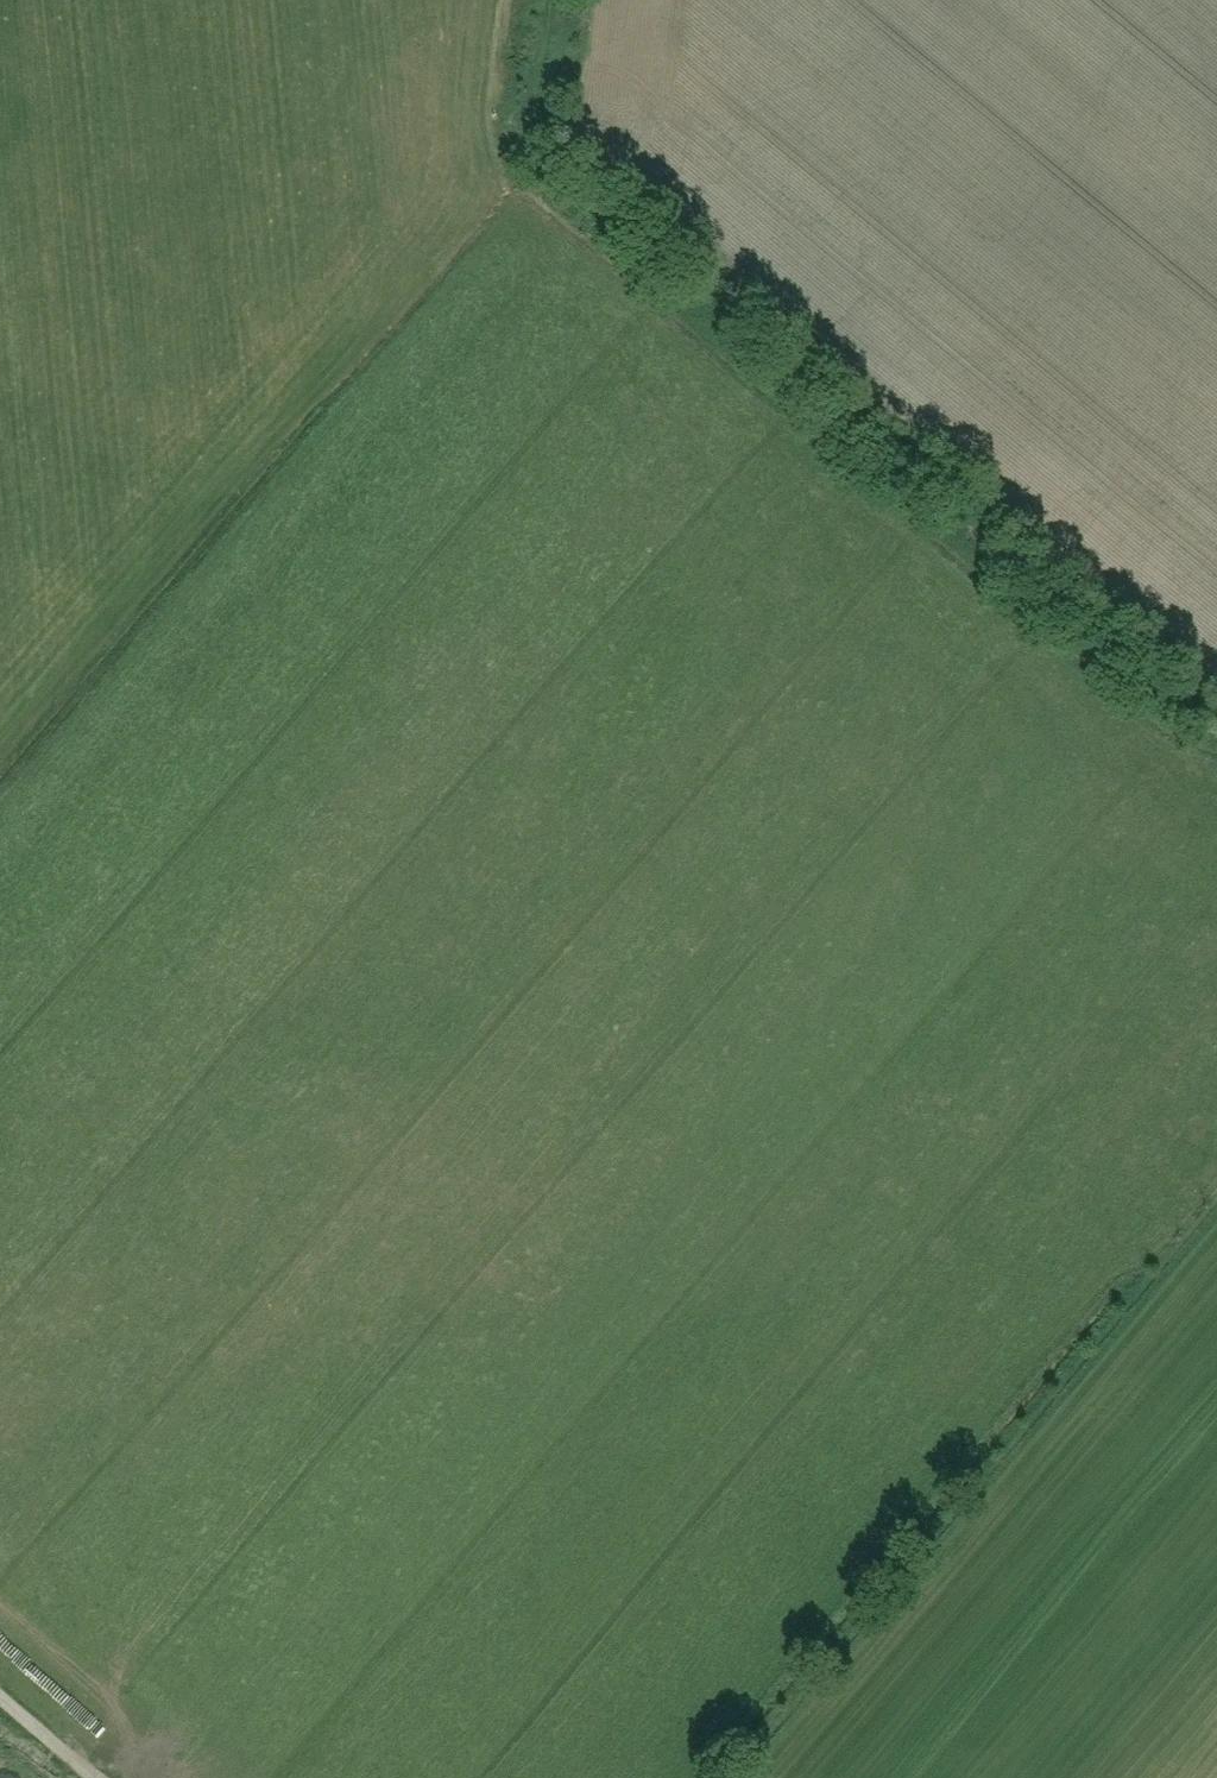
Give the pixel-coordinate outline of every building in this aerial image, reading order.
[(14,1733),(6,1725),(0,1732),(0,1747),(14,1733)]
